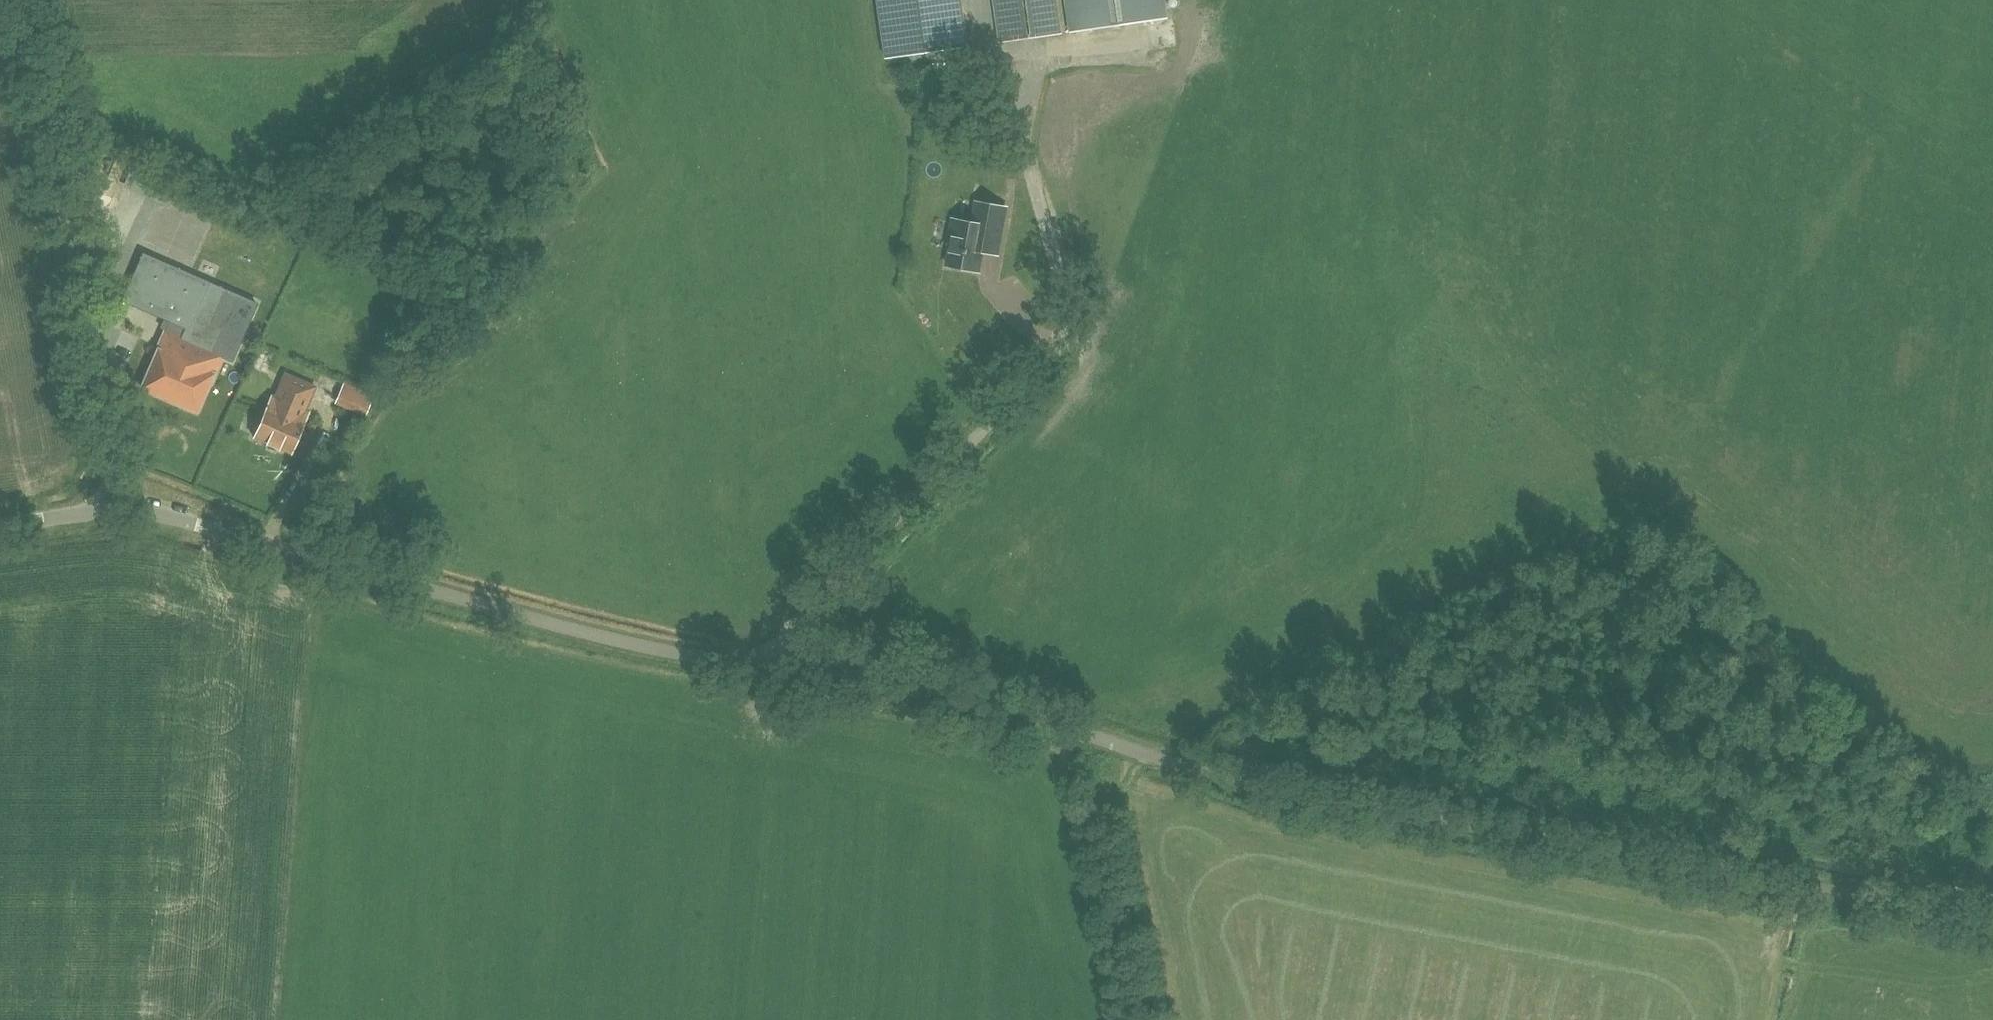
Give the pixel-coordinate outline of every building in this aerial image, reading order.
[(887,58),(967,46),(960,0),(879,0),(887,58)] [(1001,41),(1061,32),(1057,0),(995,0),(1001,41)] [(1163,0),(1070,0),(1074,31),(1165,17),(1163,0)] [(982,252),(997,255),(1006,206),(976,201),(972,222),(953,218),(949,241),(951,241),(947,263),(979,269),(982,252)] [(171,321),(166,330),(153,360),(155,360),(142,388),(197,412),(209,385),(211,385),(224,356),(231,359),(241,335),(256,303),(144,253),(124,300),(171,321)] [(286,373),(276,395),(273,394),(255,437),(292,453),(310,410),(297,404),(302,393),(312,397),(316,386),(286,373)] [(375,393),(345,379),(337,401),(366,415),(375,393)] [(316,516),(328,519),(332,503),(320,500),(316,516)]
